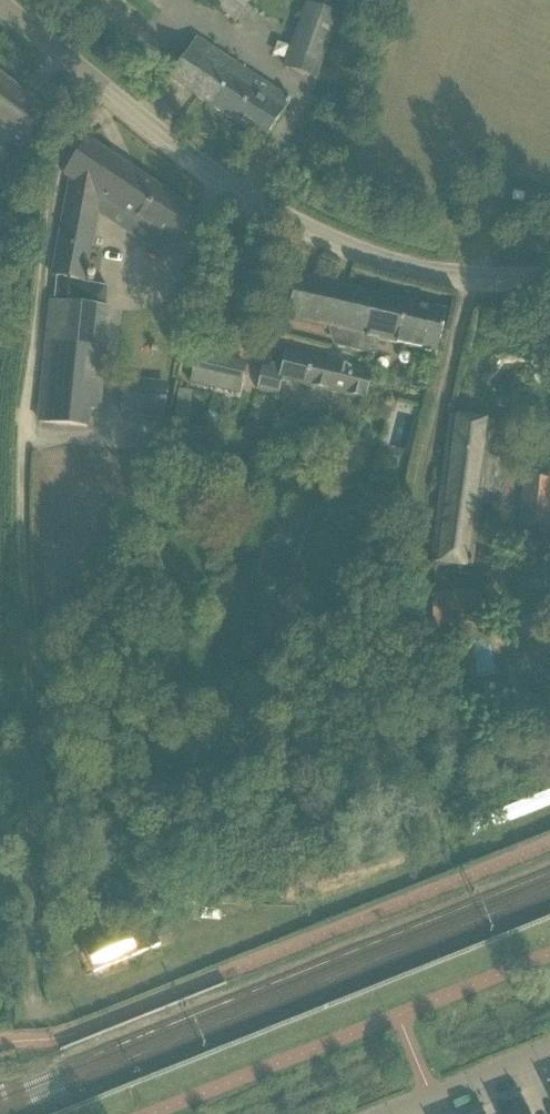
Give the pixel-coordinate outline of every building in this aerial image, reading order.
[(236,23),(251,0),(202,0),(236,23)] [(305,3),(283,70),(317,81),(339,15),(305,3)] [(264,142),(276,123),(291,101),(196,38),(169,79),(264,142)] [(21,152),(50,113),(0,76),(0,136),(21,152)] [(69,179),(51,276),(56,277),(54,293),(79,298),(82,283),(85,283),(98,213),(77,210),(81,187),(158,238),(151,249),(165,258),(195,212),(87,141),(64,176),(69,179)] [(436,353),(446,311),(295,277),(286,319),(366,337),(365,339),(368,340),(369,338),(436,353)] [(109,308),(51,303),(39,422),(87,427),(89,409),(98,410),(109,308)] [(192,382),(237,393),(244,364),(198,354),(192,382)] [(283,379),(366,400),(367,401),(373,375),(289,354),(283,379)] [(123,383),(120,413),(163,417),(166,387),(123,383)] [(174,438),(187,439),(192,393),(179,391),(174,438)] [(450,417),(431,563),(475,569),(486,492),(490,457),(495,423),(472,420),(450,417)] [(524,530),(549,532),(549,480),(528,479),(524,530)] [(432,631),(476,631),(476,591),(432,591),(432,631)] [(184,903),(184,921),(197,921),(198,904),(184,903)] [(129,940),(116,908),(96,916),(106,940),(84,949),(93,973),(159,946),(153,930),(129,940)] [(166,925),(153,930),(159,946),(172,941),(166,925)]
